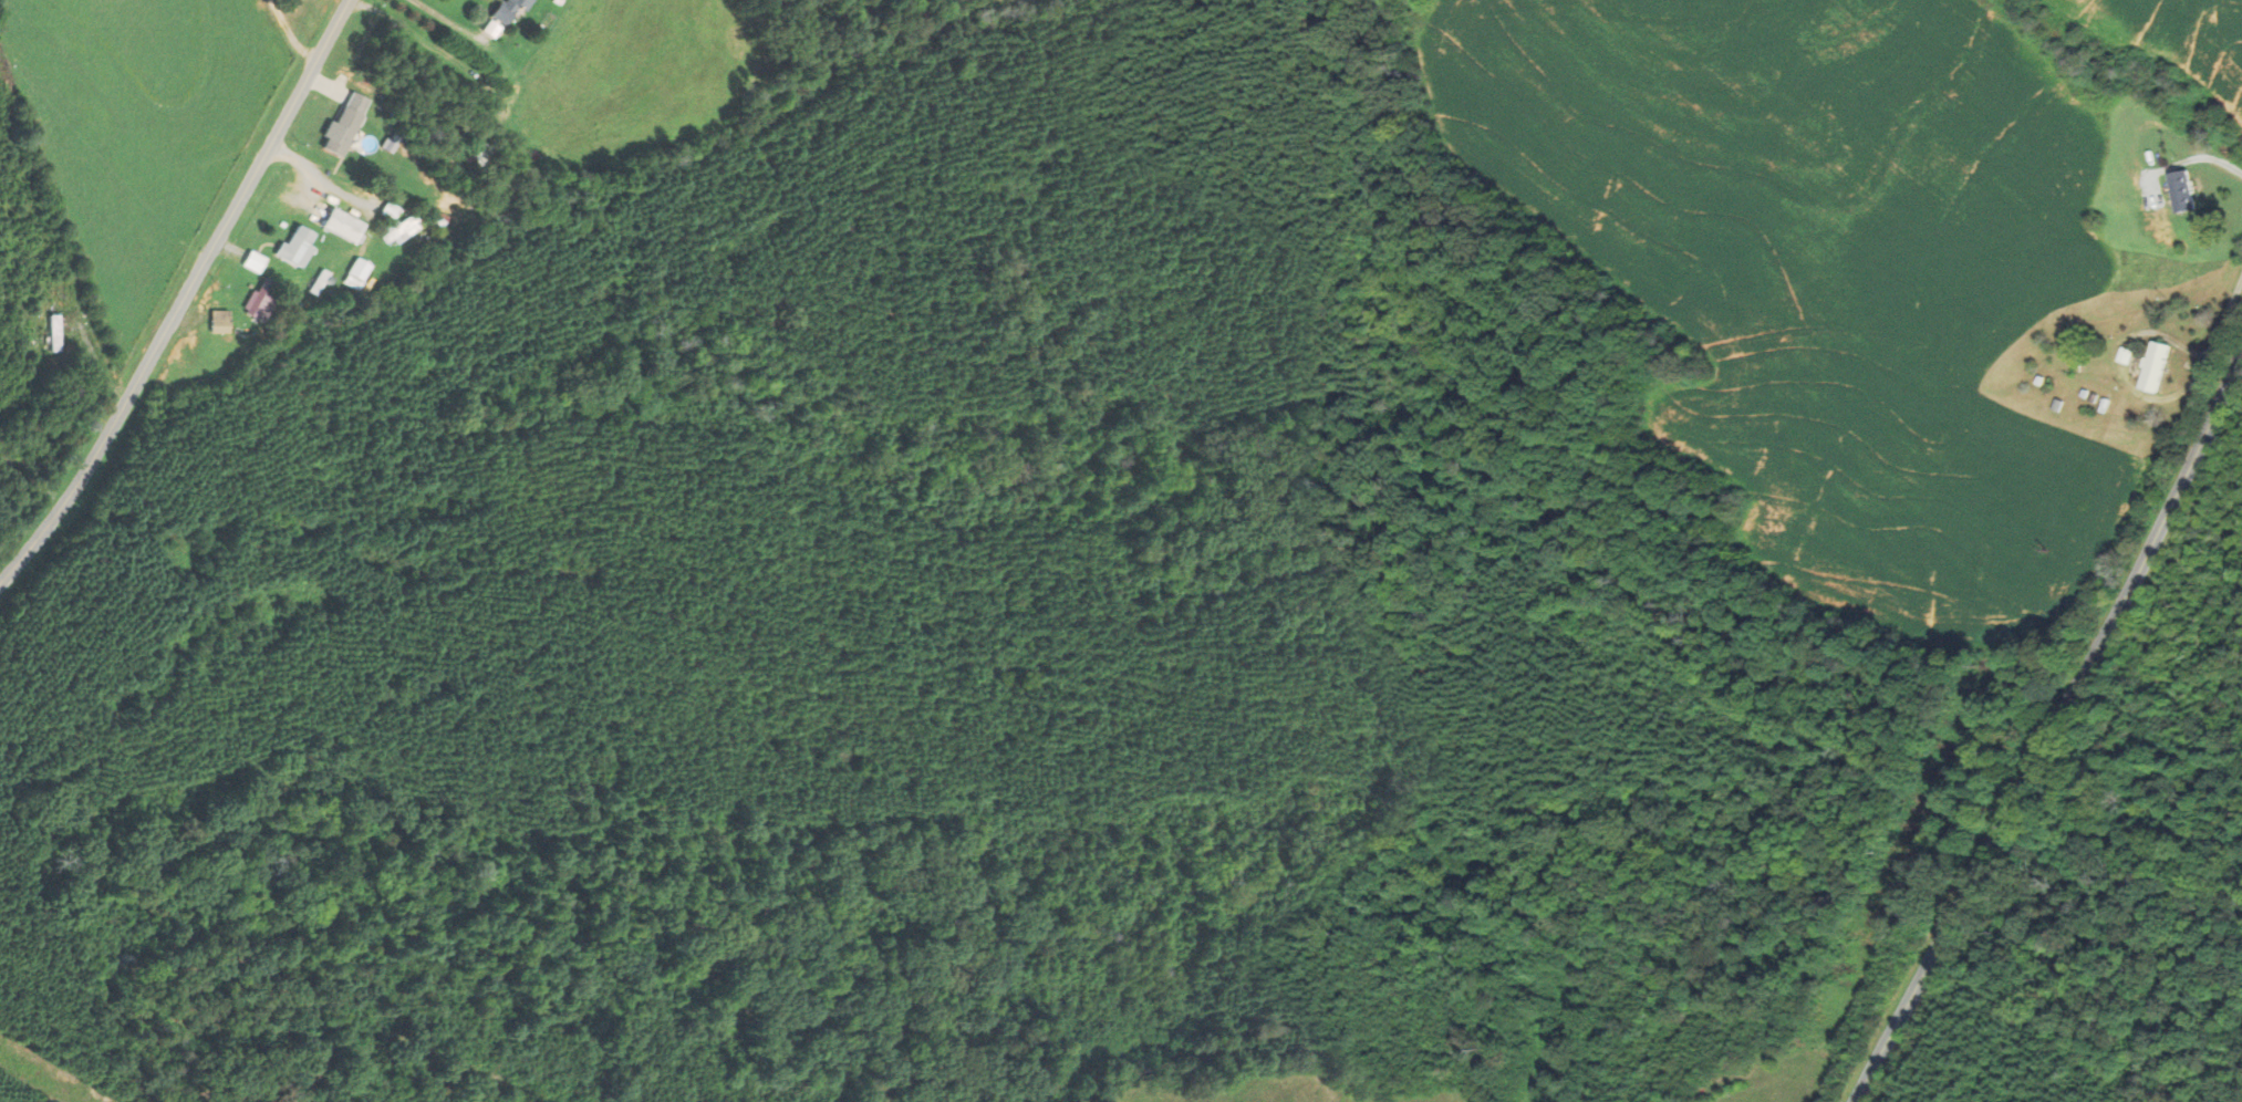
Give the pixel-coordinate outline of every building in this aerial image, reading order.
[(528,0),(500,0),(491,18),(514,29),(528,0)] [(2165,174),(2173,215),(2196,210),(2188,170),(2165,174)] [(361,225),(329,208),(318,227),(351,245),(361,225)] [(420,230),(413,216),(376,232),(382,246),(420,230)] [(305,241),(308,239),(304,230),(273,244),(285,269),(312,256),(305,241)] [(263,259),(247,250),(239,265),(254,274),(263,259)] [(369,266),(353,257),(339,282),(355,291),(369,266)] [(277,286),(258,276),(239,312),(258,321),(277,286)] [(209,311),(209,333),(227,333),(227,311),(209,311)] [(58,352),(58,315),(47,315),(47,352),(58,352)] [(2164,394),(2173,345),(2153,341),(2143,389),(2164,394)]
